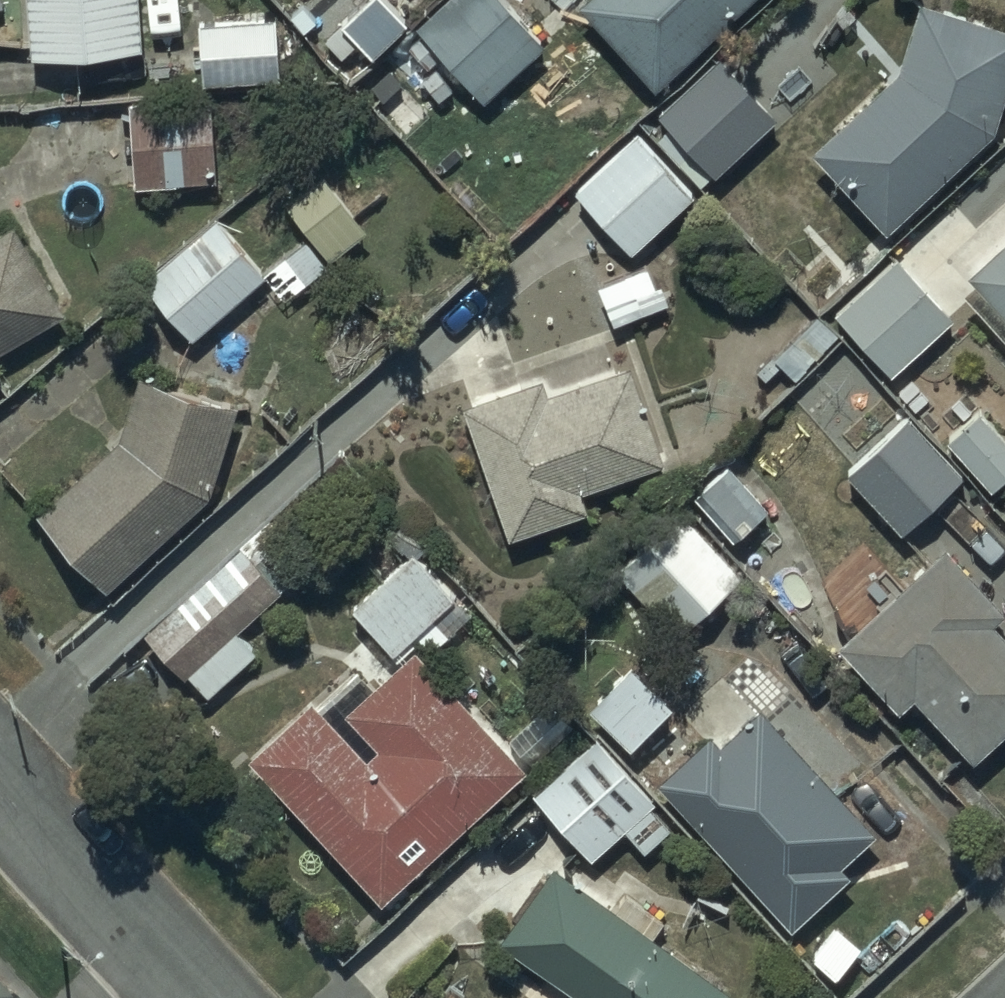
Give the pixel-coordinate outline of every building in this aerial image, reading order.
[(27,48),(141,41),(139,0),(24,0),(27,48)] [(396,0),(357,0),(325,34),(342,50),(357,34),(372,49),(408,11),(396,0)] [(415,21),(483,95),(545,38),(510,0),(438,0),(415,21)] [(656,80),(742,0),(581,0),(656,80)] [(897,61),(811,141),(887,222),(994,122),(1004,87),(1004,20),(945,0),(918,0),(897,61)] [(275,12),(199,15),(201,75),(277,73),(275,12)] [(778,113),(718,48),(655,106),(714,171),(778,113)] [(127,91),(133,178),(215,172),(209,86),(127,91)] [(693,189),(636,126),(573,182),(630,246),(693,189)] [(262,270),(214,212),(141,273),(192,333),(263,273),(282,296),(367,225),(321,170),(286,199),(311,229),(262,270)] [(12,214),(0,221),(0,340),(62,307),(12,214)] [(967,264),(1004,307),(1004,232),(967,264)] [(955,312),(894,249),(833,307),(893,370),(955,312)] [(648,259),(595,279),(611,321),(664,301),(648,259)] [(544,370),(463,397),(507,527),(587,501),(581,483),(661,456),(627,357),(549,383),(544,370)] [(136,370),(118,428),(35,503),(105,581),(206,490),(233,398),(136,370)] [(946,432),(989,480),(1004,465),(1004,429),(981,401),(946,432)] [(963,469),(905,409),(845,468),(902,528),(963,469)] [(730,469),(695,500),(734,544),(769,513),(730,469)] [(269,510),(142,628),(182,671),(187,666),(207,688),(255,644),(239,626),(313,558),(269,510)] [(678,640),(742,581),(683,517),(618,576),(678,640)] [(838,635),(899,701),(915,687),(974,751),(1004,722),(1004,628),(991,614),(1004,601),(945,536),(838,635)] [(474,606),(411,541),(349,602),(396,650),(416,630),(432,647),(474,606)] [(525,762),(413,641),(376,676),(361,659),(318,699),(313,694),(249,754),(380,893),(525,762)] [(631,658),(589,698),(630,741),(672,700),(631,658)] [(710,728),(658,774),(791,922),(849,870),(840,860),(876,827),(761,699),(719,738),(710,728)] [(597,730),(532,786),(592,854),(626,825),(645,847),(669,825),(649,801),(655,796),(597,730)] [(553,857),(499,933),(591,997),(723,997),(733,984),(553,857)]
